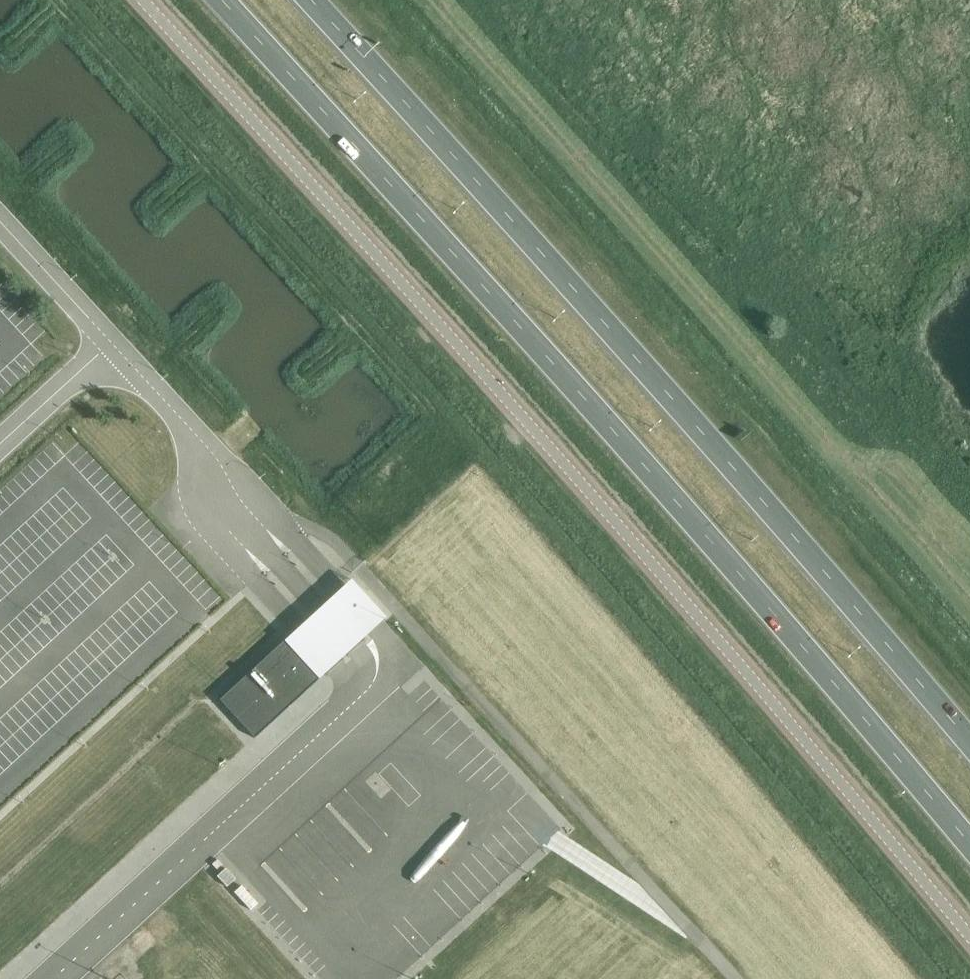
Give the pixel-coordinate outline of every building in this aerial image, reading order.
[(285,640),(319,677),(354,645),(376,625),(386,616),(351,579),(341,588),(320,607),(285,640)] [(285,640),(219,700),(255,738),(320,678),(285,640)] [(217,870),(222,865),(217,859),(212,864),(217,870)] [(216,876),(226,887),(235,879),(225,868),(216,876)] [(234,892),(250,910),(257,903),(241,886),(234,892)]
